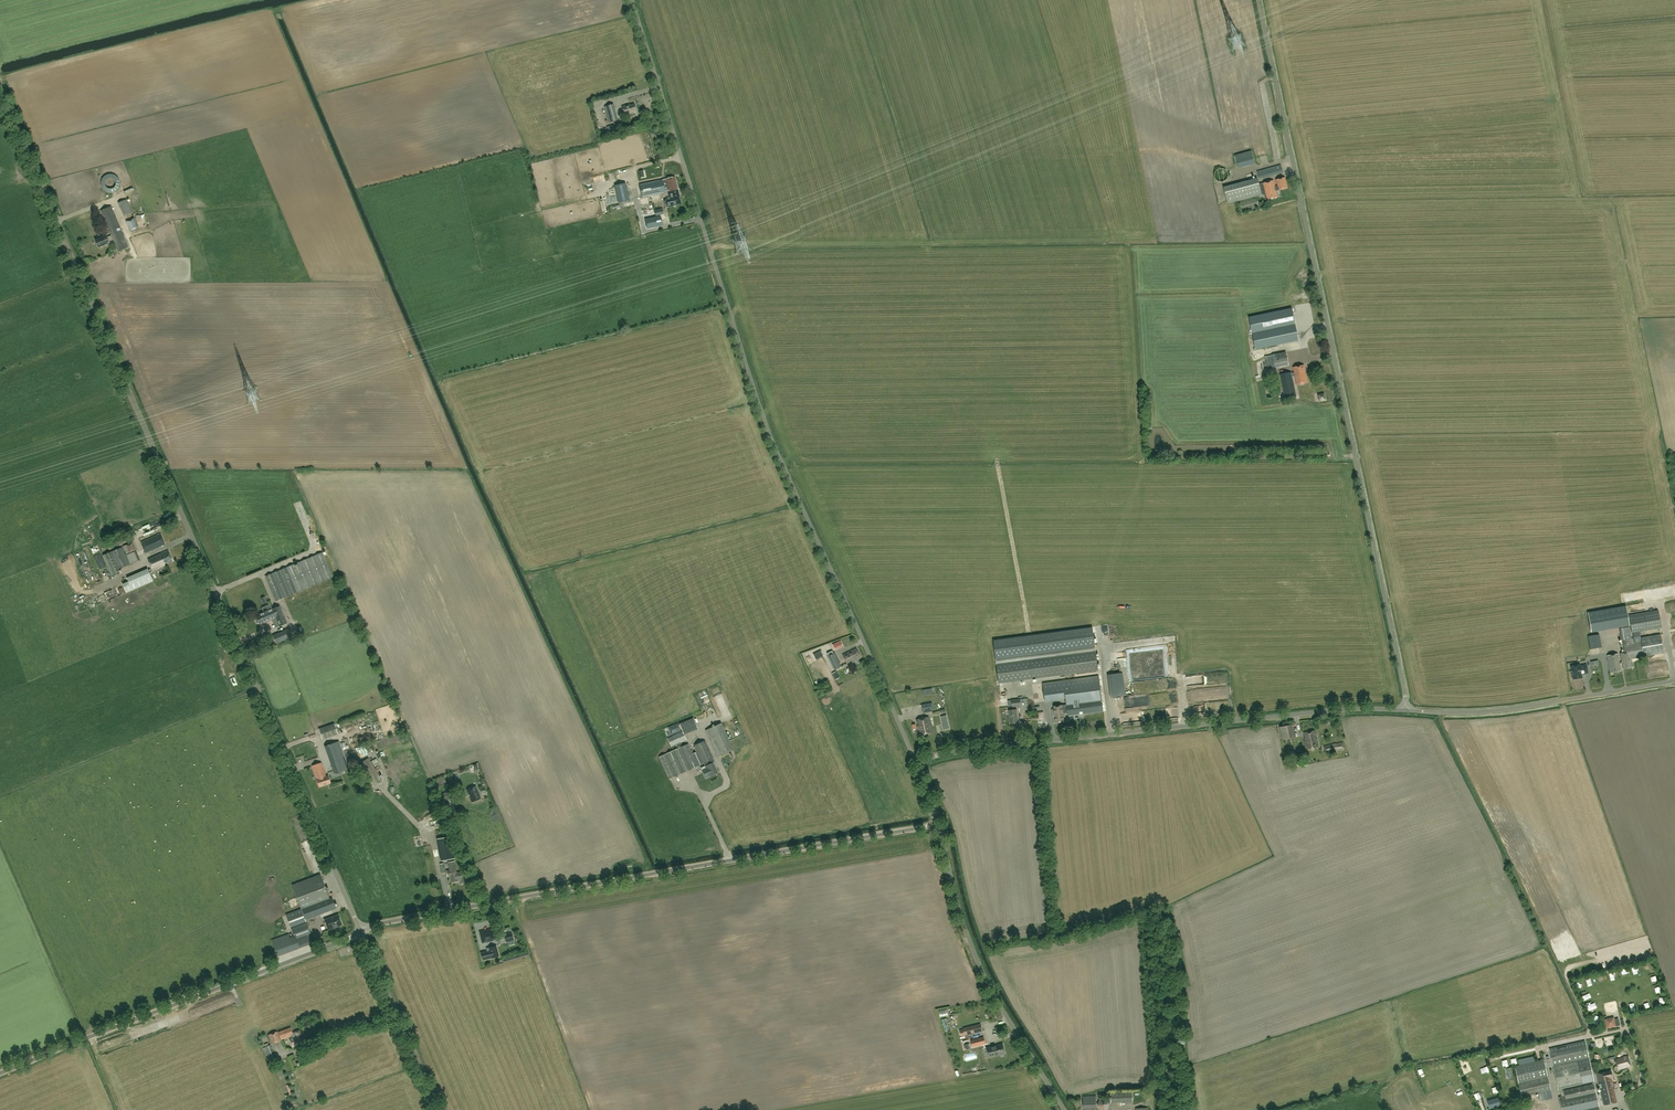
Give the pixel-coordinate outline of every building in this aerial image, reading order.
[(614,104),(605,106),(609,123),(618,120),(614,104)] [(622,106),(625,115),(633,113),(632,112),(637,111),(635,104),(630,105),(630,104),(622,106)] [(1268,105),(1262,106),(1267,131),(1274,130),(1268,105)] [(1255,164),(1251,151),(1235,155),(1238,168),(1255,164)] [(1281,164),(1257,171),(1259,178),(1283,172),(1281,164)] [(650,176),(662,173),(660,166),(648,170),(650,176)] [(607,173),(608,179),(617,177),(615,171),(607,173)] [(665,179),(662,180),(639,185),(642,198),(665,192),(665,191),(668,190),(669,199),(665,200),(666,207),(681,203),(675,177),(665,179)] [(1273,180),(1259,184),(1257,178),(1223,187),(1227,204),(1259,195),(1260,197),(1263,196),(1263,195),(1264,195),(1265,200),(1278,197),(1276,191),(1288,188),(1285,177),(1276,179),(1277,186),(1275,187),(1273,180)] [(614,185),(617,202),(628,200),(625,183),(614,185)] [(1215,192),(1222,190),(1221,188),(1222,188),(1221,183),(1213,185),(1215,192)] [(118,203),(124,216),(132,213),(127,199),(118,203)] [(107,235),(95,241),(98,248),(110,243),(109,242),(113,240),(118,252),(129,247),(111,206),(100,211),(110,234),(107,236),(107,235)] [(664,224),(662,215),(647,218),(648,227),(664,224)] [(130,231),(139,228),(135,217),(126,221),(130,231)] [(1249,317),(1256,349),(1299,340),(1292,308),(1249,317)] [(1269,369),(1288,365),(1286,352),(1265,357),(1267,366),(1269,369)] [(1297,384),(1300,383),(1301,384),(1303,384),(1304,383),(1307,382),(1304,365),(1293,367),(1294,373),(1291,373),(1290,368),(1279,370),(1283,388),(1284,393),(1281,394),(1282,399),(1289,398),(1289,400),(1295,399),(1294,397),(1296,396),(1292,376),(1295,376),(1297,384)] [(141,543),(146,553),(165,544),(160,534),(141,543)] [(123,546),(126,554),(136,550),(132,542),(123,546)] [(123,547),(110,553),(117,570),(130,564),(123,547)] [(148,559),(153,570),(173,561),(168,550),(148,559)] [(136,551),(127,555),(131,564),(140,560),(136,551)] [(333,577),(323,552),(265,576),(275,600),(333,577)] [(118,574),(109,553),(102,556),(111,577),(118,574)] [(76,557),(87,582),(93,580),(83,554),(76,557)] [(101,554),(94,555),(96,567),(103,565),(101,554)] [(148,569),(127,578),(129,581),(122,584),(126,593),(153,581),(148,569)] [(280,627),(288,623),(280,606),(273,609),(273,608),(260,614),(260,615),(256,616),(257,618),(256,618),(255,619),(257,622),(258,623),(259,622),(260,624),(264,622),(264,623),(276,618),(280,627)] [(1658,610),(1629,615),(1632,633),(1661,627),(1658,610)] [(1637,637),(1632,638),(1631,638),(1628,618),(1618,619),(1624,652),(1620,653),(1623,669),(1633,667),(1632,661),(1631,661),(1631,658),(1644,656),(1644,657),(1664,653),(1660,634),(1640,638),(1641,641),(1638,641),(1637,637)] [(1092,627),(994,640),(996,659),(1095,646),(1092,627)] [(273,636),(276,644),(293,636),(290,629),(273,636)] [(1599,634),(1588,636),(1590,649),(1601,647),(1599,634)] [(835,650),(844,646),(841,640),(832,645),(835,650)] [(1130,652),(1142,651),(1142,647),(1124,648),(1125,663),(1131,663),(1130,652)] [(856,660),(861,658),(856,648),(843,655),(847,664),(856,660)] [(815,658),(823,655),(821,650),(813,654),(815,658)] [(835,653),(834,653),(832,650),(826,653),(828,656),(827,657),(834,670),(841,666),(835,653)] [(1096,651),(996,665),(999,684),(1098,670),(1096,651)] [(1618,653),(1607,655),(1610,673),(1621,671),(1618,653)] [(1571,666),(1574,679),(1582,678),(1581,673),(1583,673),(1583,674),(1588,673),(1586,665),(1580,666),(1579,665),(1571,666)] [(1123,673),(1120,673),(1108,675),(1111,698),(1126,696),(1123,673)] [(1067,713),(1067,716),(1106,710),(1104,699),(1102,700),(1099,675),(1042,683),(1045,701),(1065,698),(1066,704),(1053,706),(1054,709),(1052,709),(1053,723),(1065,721),(1065,716),(1066,716),(1065,713),(1067,713)] [(708,719),(714,717),(705,693),(699,696),(703,707),(704,706),(708,719)] [(1147,698),(1147,705),(1166,703),(1164,703),(1163,696),(1147,698)] [(716,700),(722,717),(728,715),(722,698),(716,700)] [(1012,707),(1021,706),(1020,699),(1011,700),(1012,707)] [(923,712),(933,710),(932,703),(921,705),(923,712)] [(1016,709),(1009,710),(1010,724),(1018,723),(1016,709)] [(681,729),(682,731),(667,738),(671,746),(686,739),(684,734),(698,729),(693,717),(679,723),(679,724),(678,725),(677,723),(668,727),(671,735),(681,731),(680,729),(681,729)] [(920,736),(932,733),(929,717),(917,719),(920,736)] [(338,734),(335,723),(319,729),(323,739),(338,734)] [(721,723),(706,730),(718,756),(734,749),(721,723)] [(1282,740),(1293,738),(1291,726),(1280,728),(1282,740)] [(1304,740),(1306,749),(1318,747),(1315,730),(1303,732),(1304,740)] [(704,763),(705,766),(701,768),(705,777),(709,776),(718,772),(713,762),(715,762),(705,740),(694,745),(697,752),(693,753),(689,744),(659,757),(668,778),(703,763),(704,763)] [(325,746),(334,773),(348,769),(339,741),(325,746)] [(1324,746),(1325,753),(1344,749),(1342,742),(1324,746)] [(347,761),(352,759),(348,748),(343,750),(347,761)] [(369,758),(359,763),(372,786),(382,780),(369,758)] [(321,763),(312,766),(317,779),(319,786),(331,782),(328,775),(326,776),(321,763)] [(467,789),(472,802),(481,798),(476,786),(467,789)] [(450,791),(442,794),(445,800),(452,797),(450,791)] [(439,839),(443,860),(449,859),(454,858),(450,837),(439,839)] [(462,883),(469,882),(467,871),(456,873),(454,861),(448,862),(450,870),(447,871),(448,876),(451,876),(452,883),(458,882),(458,880),(462,879),(462,883)] [(293,886),(295,892),(294,892),(301,909),(286,914),(291,927),(306,921),(306,920),(336,908),(332,897),(329,898),(321,875),(293,886)] [(338,915),(324,920),(328,930),(342,925),(338,915)] [(504,916),(499,918),(503,928),(508,926),(504,916)] [(277,956),(313,943),(309,934),(311,933),(307,923),(292,928),(294,936),(290,938),(289,934),(272,940),(277,956)] [(492,928),(479,931),(482,943),(495,940),(492,928)] [(514,932),(506,934),(508,942),(516,940),(514,932)] [(488,948),(489,951),(481,953),(483,960),(491,958),(499,956),(496,946),(488,948)] [(206,1010),(232,999),(229,992),(203,1003),(206,1010)] [(1581,1002),(1587,1000),(1585,993),(1579,995),(1581,1002)] [(1659,1006),(1664,1001),(1659,997),(1655,1002),(1659,1006)] [(947,1025),(950,1025),(949,1018),(941,1019),(942,1029),(948,1029),(947,1025)] [(1618,1019),(1614,1020),(1613,1018),(1605,1019),(1607,1028),(1620,1025),(1618,1019)] [(147,1030),(148,1032),(157,1029),(154,1022),(135,1029),(138,1036),(142,1035),(141,1033),(147,1030)] [(981,1024),(964,1028),(964,1029),(960,1030),(961,1036),(982,1030),(981,1024)] [(290,1039),(293,1046),(304,1042),(300,1030),(295,1032),(293,1033),(290,1027),(278,1032),(281,1038),(291,1034),(292,1038),(290,1039)] [(281,1040),(277,1031),(269,1034),(272,1044),(281,1040)] [(972,1041),(976,1051),(984,1048),(981,1037),(972,1041)] [(1560,1090),(1563,1090),(1563,1088),(1594,1081),(1585,1041),(1549,1049),(1558,1090),(1560,1090)] [(987,1048),(989,1057),(1005,1053),(1003,1044),(987,1048)] [(270,1045),(262,1048),(268,1061),(276,1058),(270,1045)] [(1631,1066),(1628,1056),(1615,1059),(1618,1070),(1631,1066)] [(1551,1090),(1544,1060),(1515,1066),(1522,1096),(1551,1090)] [(1611,1078),(1613,1078),(1611,1070),(1596,1074),(1604,1105),(1617,1102),(1611,1078)] [(1560,1090),(1562,1097),(1559,1097),(1562,1109),(1600,1109),(1597,1099),(1597,1100),(1593,1083),(1563,1090),(1560,1090)] [(1111,1102),(1133,1101),(1132,1090),(1110,1091),(1111,1102)] [(1096,1108),(1096,1096),(1082,1096),(1083,1109),(1096,1108)] [(1500,1105),(1498,1098),(1488,1101),(1489,1105),(1492,1105),(1493,1107),(1500,1105)]
